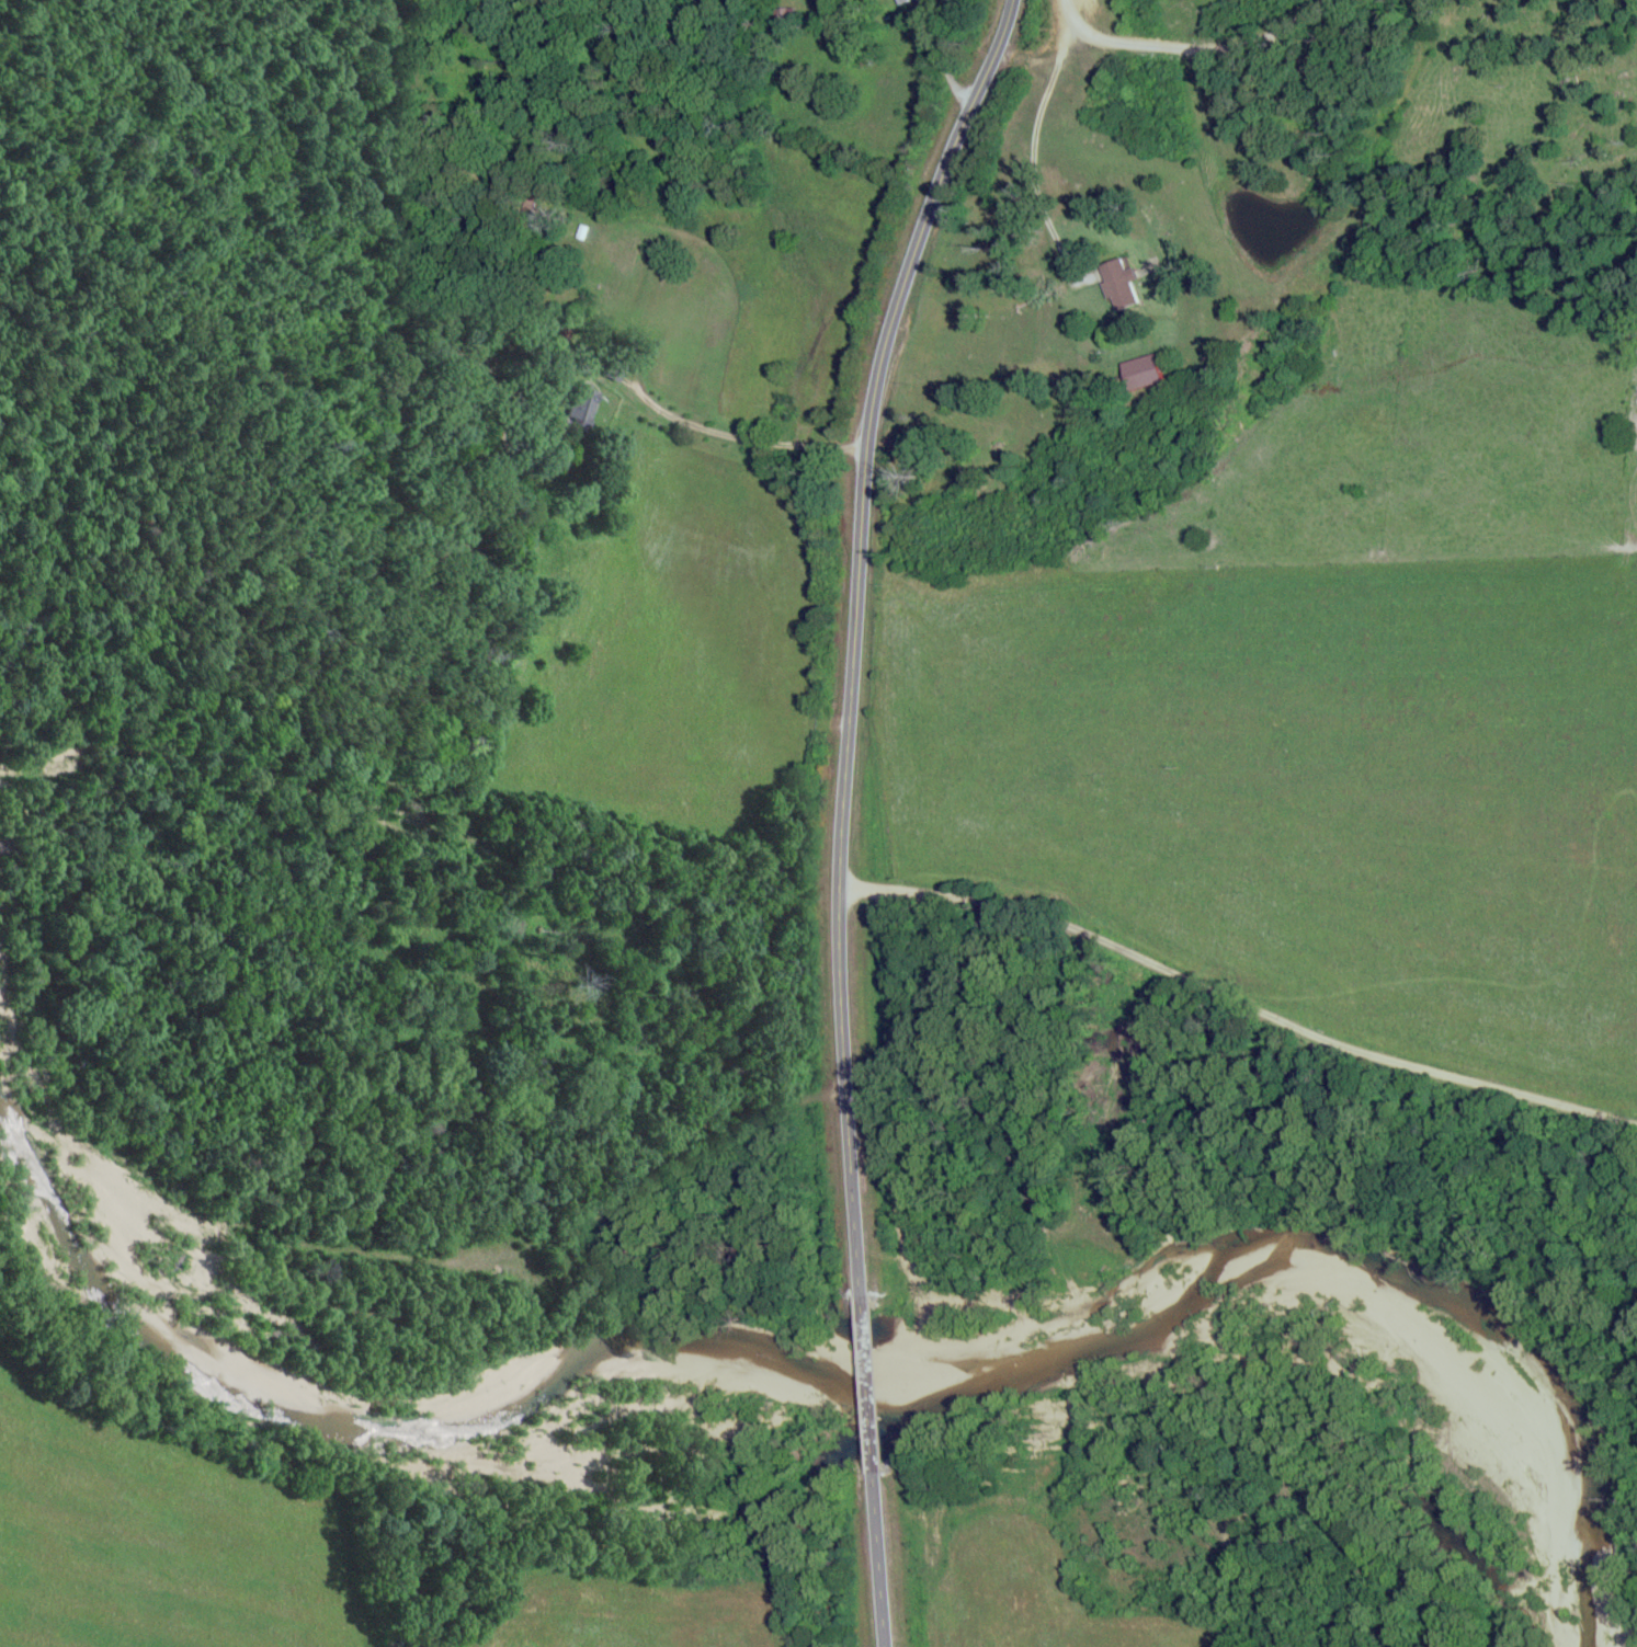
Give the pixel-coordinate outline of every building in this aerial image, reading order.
[(1111,314),(1135,303),(1126,283),(1132,280),(1121,256),(1091,269),(1111,314)] [(600,389),(577,386),(572,421),(595,424),(600,389)]
